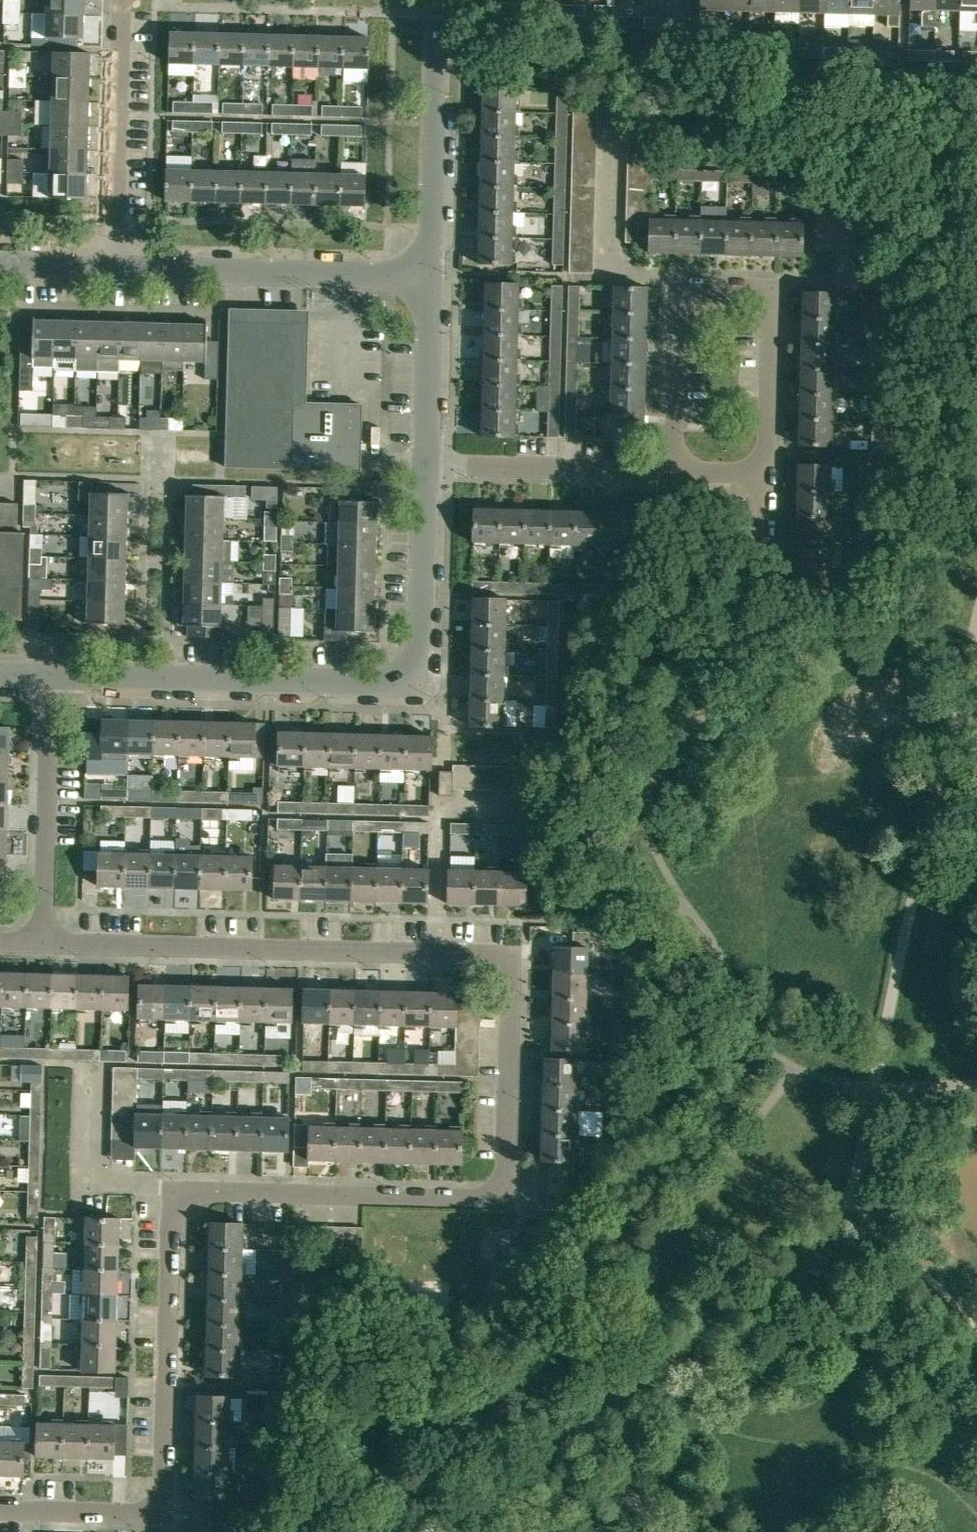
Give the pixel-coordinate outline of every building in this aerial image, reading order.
[(4,11),(20,12),(21,0),(4,0),(4,11)] [(46,12),(82,13),(83,0),(38,0),(37,12),(46,12)] [(725,9),(726,0),(700,0),(700,8),(725,9)] [(725,9),(750,10),(750,0),(726,0),(725,9)] [(750,10),(775,11),(775,0),(750,0),(750,10)] [(775,11),(799,11),(800,0),(775,0),(775,11)] [(824,12),(824,0),(800,0),(799,11),(824,12)] [(824,12),(849,13),(849,0),(824,0),(824,12)] [(849,13),(873,13),(874,0),(849,0),(849,13)] [(873,13),(889,14),(888,24),(898,24),(899,0),(874,0),(873,13)] [(935,10),(935,0),(910,0),(910,9),(921,9),(921,26),(935,27),(935,10)] [(935,10),(960,11),(960,0),(935,0),(935,10)] [(960,11),(975,11),(974,20),(976,21),(976,0),(960,0),(960,11)] [(495,1),(495,12),(515,12),(515,2),(495,1)] [(535,2),(515,2),(515,12),(535,13),(535,2)] [(565,14),(565,4),(545,3),(545,13),(565,14)] [(585,5),(565,4),(565,14),(585,14),(585,5)] [(595,5),(595,15),(615,15),(615,5),(595,5)] [(615,5),(615,15),(635,16),(635,6),(615,5)] [(20,24),(20,12),(4,11),(3,23),(20,24)] [(82,38),(82,13),(46,12),(37,12),(37,13),(34,13),(33,37),(32,37),(31,45),(54,45),(54,37),(82,38)] [(664,18),(644,17),(644,28),(664,28),(664,18)] [(684,18),(664,18),(664,28),(684,29),(684,18)] [(169,62),(193,63),(194,32),(169,32),(169,62)] [(219,33),(194,32),(193,63),(218,64),(219,33)] [(218,64),(243,64),(244,33),(219,33),(218,64)] [(269,34),(244,33),(243,64),(268,65),(269,34)] [(269,34),(268,65),(293,65),(294,35),(269,34)] [(755,34),(754,46),(774,46),(774,34),(755,34)] [(319,35),(294,35),(293,65),(318,66),(319,35)] [(344,36),(319,35),(318,66),(343,67),(344,36)] [(343,67),(368,67),(369,37),(344,36),(343,67)] [(873,59),(897,60),(897,49),(888,48),(888,37),(874,37),(873,48),(873,59)] [(823,57),(823,46),(803,46),(803,57),(823,57)] [(843,47),(823,46),(823,57),(843,58),(843,47)] [(921,49),(909,49),(908,60),(918,60),(933,61),(934,49),(921,49)] [(955,50),(934,49),(933,61),(954,61),(955,50)] [(964,50),(964,62),(976,62),(976,51),(964,50)] [(52,76),(89,77),(90,52),(53,51),(52,76)] [(11,75),(27,75),(27,62),(11,62),(11,75)] [(27,87),(27,75),(11,75),(10,87),(27,87)] [(89,101),(89,77),(52,76),(52,100),(89,101)] [(480,109),(515,110),(516,85),(481,84),(480,109)] [(566,112),(567,87),(556,86),(556,111),(566,112)] [(51,124),(88,125),(89,101),(52,100),(51,124)] [(193,101),(174,100),(173,111),(193,112),(193,101)] [(193,112),(213,112),(213,101),(193,101),(193,112)] [(223,113),(243,113),(243,103),(223,102),(223,113)] [(263,103),(243,103),(243,113),(263,114),(263,103)] [(293,104),(273,103),(272,114),(293,115),(293,104)] [(313,105),(293,104),(293,115),(313,115),(313,105)] [(573,104),(572,117),(596,118),(597,105),(573,104)] [(321,115),(341,116),(341,105),(321,105),(321,115)] [(361,116),(361,105),(341,105),(341,116),(361,116)] [(515,136),(515,110),(480,109),(480,134),(515,136)] [(6,110),(6,123),(23,123),(24,110),(6,110)] [(566,137),(566,112),(556,111),(555,137),(566,137)] [(596,130),(596,118),(572,117),(572,129),(596,130)] [(173,130),(193,131),(193,120),(173,119),(173,130)] [(193,120),(193,131),(212,131),(213,120),(193,120)] [(222,132),(242,133),(243,121),(222,121),(222,132)] [(263,122),(243,121),(242,133),(262,134),(263,122)] [(292,134),(292,123),(272,122),(272,134),(292,134)] [(5,136),(9,136),(23,137),(23,123),(6,123),(5,136)] [(292,123),(292,134),(312,135),(313,123),(292,123)] [(321,123),(321,134),(341,135),(341,124),(321,123)] [(51,124),(50,148),(88,149),(88,125),(51,124)] [(341,124),(341,135),(360,135),(361,124),(341,124)] [(596,142),(596,130),(572,129),(572,141),(596,142)] [(628,133),(628,146),(652,147),(652,134),(628,133)] [(480,134),(479,160),(514,161),(515,136),(480,134)] [(565,162),(566,137),(555,137),(554,162),(565,162)] [(572,141),(571,153),(595,154),(596,142),(572,141)] [(628,146),(627,158),(651,159),(652,147),(628,146)] [(50,148),(50,172),(87,173),(88,149),(50,148)] [(595,166),(595,154),(571,153),(571,165),(595,166)] [(651,170),(651,169),(651,159),(627,158),(627,170),(651,170)] [(24,159),(8,159),(8,171),(24,171),(24,159)] [(513,186),(514,161),(479,160),(478,185),(513,186)] [(554,162),(553,187),(564,188),(565,162),(554,162)] [(571,177),(595,177),(595,166),(571,165),(571,177)] [(190,200),(191,169),(166,168),(166,199),(190,200)] [(190,200),(215,200),(216,170),(191,169),(190,200)] [(651,169),(651,170),(651,179),(675,180),(676,169),(651,169)] [(676,169),(675,180),(701,181),(701,170),(676,169)] [(241,170),(216,170),(215,200),(240,201),(241,170)] [(240,201),(265,202),(266,171),(241,170),(240,201)] [(627,170),(627,181),(651,182),(651,179),(651,170),(627,170)] [(718,170),(718,181),(726,181),(727,171),(718,170)] [(24,183),(24,171),(8,171),(8,183),(24,183)] [(265,202),(290,202),(291,172),(266,171),(265,202)] [(727,171),(726,181),(743,182),(743,171),(727,171)] [(752,182),(777,183),(777,172),(752,171),(752,182)] [(49,196),(86,197),(87,173),(50,172),(49,196)] [(315,203),(316,173),(291,172),(290,202),(315,203)] [(804,173),(777,172),(777,183),(804,183),(804,173)] [(315,203),(339,204),(340,173),(316,173),(315,203)] [(340,173),(339,204),(364,205),(365,174),(340,173)] [(594,189),(595,177),(571,177),(570,189),(594,189)] [(650,193),(651,182),(627,181),(626,193),(650,193)] [(478,185),(478,211),(513,212),(513,186),(478,185)] [(564,213),(564,188),(553,187),(553,213),(564,213)] [(594,201),(594,189),(570,189),(570,201),(594,201)] [(626,193),(626,206),(650,207),(650,193),(626,193)] [(594,213),(594,201),(570,201),(570,212),(594,213)] [(650,217),(650,207),(626,206),(626,217),(650,217)] [(512,237),(513,212),(478,211),(477,236),(512,237)] [(569,224),(593,225),(594,213),(570,212),(569,224)] [(563,238),(564,213),(553,213),(552,238),(563,238)] [(650,230),(650,217),(626,217),(625,229),(650,230)] [(649,252),(673,253),(674,218),(650,217),(650,230),(649,242),(649,252)] [(673,253),(699,254),(700,219),(674,218),(673,253)] [(724,254),(725,219),(700,219),(699,254),(724,254)] [(724,254),(750,255),(751,220),(725,219),(724,254)] [(750,255),(775,256),(776,221),(751,220),(750,255)] [(775,256),(802,256),(803,221),(776,221),(775,256)] [(593,237),(593,225),(569,224),(569,236),(593,237)] [(862,227),(861,239),(885,240),(886,228),(862,227)] [(625,242),(649,242),(650,230),(625,229),(625,242)] [(512,237),(477,236),(476,261),(511,262),(512,237)] [(593,237),(569,236),(569,248),(593,249),(593,237)] [(563,238),(552,238),(551,263),(562,263),(563,238)] [(885,240),(861,239),(861,251),(885,252),(885,240)] [(592,261),(593,249),(569,248),(568,260),(592,261)] [(861,251),(860,263),(884,264),(885,252),(861,251)] [(592,272),(592,261),(568,260),(568,271),(592,272)] [(860,263),(860,276),(884,276),(884,264),(860,263)] [(859,287),(883,288),(884,276),(860,276),(859,287)] [(484,308),(518,309),(519,283),(484,283),(484,308)] [(561,310),(562,285),(551,285),(550,309),(561,310)] [(578,310),(579,285),(568,285),(567,310),(578,310)] [(647,287),(612,286),(612,312),(647,313),(647,287)] [(801,291),(800,316),(835,317),(836,292),(801,291)] [(875,294),(875,319),(885,319),(886,294),(875,294)] [(518,334),(518,309),(484,308),(483,333),(518,334)] [(549,335),(560,335),(561,310),(550,309),(549,335)] [(567,310),(566,336),(577,336),(578,310),(567,310)] [(646,338),(647,313),(612,312),(611,337),(646,338)] [(799,342),(834,343),(835,317),(800,316),(799,342)] [(885,319),(875,319),(874,344),(885,344),(885,319)] [(33,320),(33,324),(33,341),(21,341),(20,390),(33,390),(34,366),(54,367),(56,320),(33,320)] [(56,320),(54,367),(54,369),(76,369),(76,357),(77,321),(56,320)] [(99,321),(77,321),(76,357),(76,369),(98,370),(99,321)] [(120,322),(114,322),(99,321),(98,370),(119,370),(119,358),(120,326),(120,322)] [(229,321),(226,430),(225,466),(291,467),(298,467),(336,468),(359,469),(361,403),(328,402),(307,402),(308,359),(309,323),(294,322),(229,321)] [(120,322),(120,326),(119,358),(141,359),(142,322),(120,322)] [(163,323),(156,323),(142,322),(141,359),(163,359),(163,327),(163,323)] [(163,323),(163,327),(163,359),(163,369),(183,370),(183,360),(184,360),(185,324),(163,323)] [(205,378),(218,378),(219,346),(207,346),(207,324),(185,324),(184,360),(205,361),(205,378)] [(517,359),(518,334),(483,333),(483,358),(517,359)] [(549,335),(549,360),(559,360),(560,335),(549,335)] [(566,361),(576,361),(577,336),(566,336),(566,361)] [(645,363),(646,338),(611,337),(610,362),(645,363)] [(799,342),(799,367),(834,368),(834,343),(799,342)] [(874,344),(873,369),(884,370),(885,344),(874,344)] [(483,358),(482,384),(516,384),(517,359),(483,358)] [(559,385),(559,360),(549,360),(548,385),(559,385)] [(566,361),(565,386),(576,386),(576,361),(566,361)] [(645,363),(610,362),(609,387),(644,388),(645,363)] [(799,367),(798,393),(833,394),(834,368),(799,367)] [(884,370),(873,369),(873,395),(883,395),(884,370)] [(516,410),(516,384),(482,384),(481,409),(516,410)] [(547,411),(558,411),(559,385),(548,385),(547,411)] [(575,412),(576,386),(565,386),(564,411),(575,412)] [(644,414),(644,388),(609,387),(609,413),(644,414)] [(798,393),(797,418),(832,419),(833,394),(798,393)] [(873,395),(872,420),(883,420),(883,395),(873,395)] [(481,409),(481,434),(515,435),(516,410),(481,409)] [(558,411),(547,411),(546,435),(557,436),(558,411)] [(575,412),(564,411),(563,436),(574,436),(575,412)] [(21,413),(21,425),(33,425),(33,414),(21,413)] [(643,439),(644,414),(609,413),(608,438),(643,439)] [(53,415),(52,426),(75,427),(75,415),(67,415),(53,415)] [(75,415),(75,427),(96,427),(96,415),(75,415)] [(118,428),(118,416),(96,415),(96,427),(118,428)] [(118,428),(126,428),(126,416),(118,416),(118,428)] [(153,416),(153,428),(161,429),(161,417),(153,416)] [(161,417),(161,429),(169,429),(169,417),(161,417)] [(832,419),(797,418),(797,443),(832,444),(832,419)] [(871,445),(882,445),(883,420),(872,420),(871,445)] [(859,460),(859,466),(859,491),(869,491),(870,460),(859,460)] [(796,464),(795,489),(830,490),(831,465),(796,464)] [(91,510),(91,514),(127,515),(128,493),(97,492),(97,482),(84,481),(83,500),(91,510)] [(188,494),(187,517),(223,518),(233,518),(233,495),(246,495),(246,484),(193,484),(193,485),(195,485),(195,494),(188,494)] [(356,500),(356,488),(331,488),(330,522),(340,522),(376,523),(377,501),(356,500)] [(795,489),(794,515),(830,516),(830,490),(795,489)] [(859,491),(858,516),(869,517),(869,491),(859,491)] [(22,620),(25,532),(17,532),(18,503),(0,503),(0,619),(22,620)] [(24,512),(36,513),(43,513),(43,505),(24,504),(24,512)] [(498,543),(499,508),(474,507),(473,543),(498,543)] [(524,508),(499,508),(498,543),(523,544),(524,508)] [(549,544),(550,509),(524,508),(523,544),(549,544)] [(575,510),(550,509),(549,544),(574,545),(575,510)] [(600,510),(575,510),(574,545),(599,546),(600,510)] [(600,510),(599,546),(624,546),(625,511),(600,510)] [(265,519),(277,519),(277,511),(265,511),(265,519)] [(36,521),(36,513),(24,512),(24,520),(24,527),(31,527),(31,533),(38,534),(38,526),(36,521)] [(127,537),(127,515),(91,514),(90,536),(127,537)] [(829,541),(830,516),(794,515),(794,540),(829,541)] [(858,516),(857,542),(868,542),(869,517),(858,516)] [(187,517),(186,538),(223,539),(223,518),(187,517)] [(277,519),(265,519),(265,527),(277,527),(277,519)] [(376,545),(376,523),(340,522),(339,544),(376,545)] [(42,556),(42,548),(43,534),(38,534),(31,533),(30,556),(42,556)] [(281,542),(293,543),(293,535),(281,534),(281,542)] [(127,537),(90,536),(90,557),(126,558),(127,537)] [(231,540),(223,539),(186,538),(186,560),(222,561),(230,561),(231,540)] [(794,540),(793,566),(828,567),(829,541),(794,540)] [(293,543),(281,542),(281,550),(293,551),(293,543)] [(857,542),(856,567),(867,568),(868,542),(857,542)] [(376,545),(339,544),(328,544),(328,565),(339,565),(375,567),(376,545)] [(264,562),(276,562),(276,555),(264,554),(264,562)] [(41,578),(42,556),(30,556),(29,578),(41,578)] [(125,580),(126,558),(90,557),(89,579),(125,580)] [(186,560),(185,582),(222,583),(222,561),(186,560)] [(276,562),(264,562),(264,570),(276,571),(276,562)] [(374,588),(375,567),(339,565),(338,587),(374,588)] [(828,592),(828,567),(793,566),(792,591),(828,592)] [(29,578),(29,599),(41,599),(41,578),(29,578)] [(280,586),(292,586),(292,578),(280,578),(280,586)] [(125,602),(125,580),(89,579),(88,601),(125,602)] [(497,592),(497,581),(472,581),(472,592),(497,592)] [(522,582),(497,581),(497,592),(522,593),(522,582)] [(185,603),(221,604),(233,605),(233,596),(221,595),(222,583),(185,582),(185,603)] [(548,583),(522,582),(522,593),(547,593),(548,583)] [(547,593),(572,594),(573,583),(548,583),(547,593)] [(598,584),(573,583),(572,594),(598,595),(598,584)] [(598,595),(623,595),(623,585),(598,584),(598,595)] [(292,586),(280,586),(280,594),(292,594),(292,586)] [(374,610),(374,588),(338,587),(338,609),(374,610)] [(263,605),(275,606),(275,598),(263,597),(263,605)] [(472,598),(471,623),(506,624),(506,598),(472,598)] [(41,599),(29,599),(28,629),(40,629),(41,599)] [(559,625),(559,600),(548,600),(548,625),(559,625)] [(125,602),(88,601),(88,623),(124,624),(125,602)] [(221,627),(221,604),(185,603),(179,603),(179,626),(187,626),(187,636),(225,637),(226,627),(221,627)] [(274,636),(275,606),(263,605),(262,630),(262,635),(274,636)] [(278,636),(291,636),(292,607),(279,607),(278,636)] [(324,639),(347,640),(347,631),(373,632),(374,610),(338,609),(325,608),(324,639)] [(505,649),(506,624),(471,623),(471,648),(505,649)] [(547,650),(558,650),(559,625),(548,625),(547,650)] [(505,674),(505,649),(471,648),(470,674),(505,674)] [(547,650),(547,675),(558,676),(558,650),(547,650)] [(470,674),(470,699),(504,700),(505,674),(470,674)] [(547,675),(546,701),(557,701),(558,676),(547,675)] [(503,725),(504,700),(470,699),(469,724),(503,725)] [(546,701),(546,726),(557,726),(557,701),(546,701)] [(128,760),(128,754),(128,719),(103,719),(102,734),(86,733),(86,759),(128,760)] [(128,754),(153,755),(153,720),(128,719),(128,754)] [(153,720),(153,755),(178,755),(179,721),(153,720)] [(178,755),(203,756),(204,721),(179,721),(178,755)] [(203,756),(229,757),(230,722),(204,721),(203,756)] [(230,722),(229,757),(254,757),(255,723),(230,722)] [(10,755),(11,729),(0,729),(0,755),(10,755)] [(278,766),(304,767),(305,732),(279,732),(278,766)] [(331,733),(305,732),(304,767),(330,768),(331,733)] [(330,768),(355,769),(356,734),(331,733),(330,768)] [(355,769),(381,769),(382,734),(356,734),(355,769)] [(382,734),(381,769),(406,770),(407,735),(382,734)] [(406,770),(432,770),(433,736),(407,735),(406,770)] [(0,755),(0,780),(9,780),(10,755),(0,755)] [(453,765),(453,771),(452,788),(462,789),(463,765),(453,765)] [(462,789),(475,789),(475,765),(463,765),(462,789)] [(488,766),(475,765),(475,789),(487,789),(488,766)] [(487,789),(500,790),(500,766),(488,766),(487,789)] [(500,790),(512,790),(513,767),(500,766),(500,790)] [(525,790),(525,767),(513,767),(512,790),(525,790)] [(452,795),(452,788),(453,771),(439,770),(438,795),(452,795)] [(9,805),(9,780),(0,780),(0,805),(9,805)] [(100,800),(100,789),(101,784),(85,783),(85,800),(100,800)] [(126,801),(126,790),(101,789),(101,800),(126,801)] [(126,801),(151,802),(152,791),(126,790),(126,801)] [(177,791),(152,791),(151,802),(177,802),(177,791)] [(177,791),(177,802),(202,803),(202,792),(177,791)] [(228,793),(202,792),(202,803),(228,803),(228,793)] [(253,793),(228,793),(228,803),(253,804),(253,793)] [(303,811),(303,800),(278,800),(278,810),(303,811)] [(329,801),(303,800),(303,811),(329,812),(329,801)] [(354,802),(339,801),(329,801),(329,812),(354,812),(354,802)] [(380,802),(354,802),(354,812),(379,813),(380,802)] [(405,803),(380,802),(379,813),(405,814),(405,803)] [(405,814),(429,814),(429,803),(405,803),(405,814)] [(8,830),(9,805),(0,805),(0,830),(8,830)] [(127,818),(127,807),(101,806),(101,817),(127,818)] [(152,808),(127,807),(127,818),(152,818),(152,808)] [(152,818),(177,819),(177,808),(152,808),(152,818)] [(177,819),(202,820),(203,809),(177,808),(177,819)] [(202,820),(228,820),(228,809),(203,809),(202,820)] [(253,810),(228,809),(228,820),(253,821),(253,810)] [(277,829),(302,829),(302,818),(277,817),(277,829)] [(328,818),(302,818),(302,829),(328,830),(328,818)] [(328,830),(353,831),(353,819),(328,818),(328,830)] [(379,820),(353,819),(353,831),(379,831),(379,820)] [(379,831),(404,832),(405,820),(379,820),(379,831)] [(429,821),(405,820),(404,832),(429,833),(429,821)] [(476,823),(451,823),(451,833),(475,834),(476,823)] [(501,824),(476,823),(475,834),(501,834),(501,824)] [(526,824),(501,824),(501,834),(526,835),(526,824)] [(548,838),(548,827),(537,827),(537,838),(548,838)] [(190,855),(176,854),(175,889),(201,890),(202,855),(201,855),(201,845),(190,845),(190,855)] [(100,852),(100,853),(100,887),(125,888),(126,853),(100,852)] [(151,854),(126,853),(125,888),(150,889),(151,854)] [(151,854),(150,889),(175,889),(176,854),(151,854)] [(227,856),(202,855),(201,890),(226,891),(227,856)] [(252,856),(227,856),(226,891),(251,891),(252,856)] [(275,900),(300,901),(301,866),(276,865),(275,900)] [(327,866),(301,866),(300,901),(326,901),(327,866)] [(327,866),(326,901),(352,902),(352,867),(327,866)] [(378,867),(352,867),(352,902),(377,902),(378,867)] [(404,868),(378,867),(377,902),(403,903),(404,868)] [(428,904),(429,869),(404,868),(403,903),(428,904)] [(449,869),(448,904),(474,904),(474,870),(449,869)] [(500,870),(474,870),(474,904),(499,905),(500,870)] [(526,871),(500,870),(499,905),(525,906),(526,871)] [(554,972),(588,973),(589,947),(555,946),(554,972)] [(624,974),(635,974),(636,949),(625,949),(624,974)] [(27,972),(2,971),(1,1006),(26,1007),(27,972)] [(51,1008),(53,973),(27,972),(26,1007),(51,1008)] [(588,998),(588,973),(554,972),(553,997),(588,998)] [(78,974),(53,973),(51,1008),(77,1008),(78,974)] [(103,974),(78,974),(77,1008),(102,1009),(103,974)] [(129,975),(103,974),(102,1009),(128,1010),(129,975)] [(624,974),(624,999),(635,999),(635,974),(624,974)] [(165,1020),(166,985),(140,984),(139,1019),(165,1020)] [(191,985),(166,985),(165,1020),(190,1020),(191,985)] [(215,1021),(216,986),(191,985),(190,1020),(215,1021)] [(242,987),(216,986),(215,1021),(241,1022),(242,987)] [(266,1023),(267,988),(242,987),(241,1022),(266,1023)] [(293,989),(267,988),(266,1023),(292,1024),(293,989)] [(304,1024),(329,1025),(330,990),(305,989),(304,1024)] [(355,990),(330,990),(329,1025),(354,1025),(355,990)] [(354,1025),(380,1026),(381,991),(355,990),(354,1025)] [(406,991),(381,991),(380,1026),(405,1026),(406,991)] [(432,992),(406,991),(405,1026),(431,1027),(432,992)] [(456,1028),(456,1026),(456,1015),(457,1003),(457,993),(432,992),(431,1027),(456,1028)] [(553,997),(553,1022),(587,1023),(588,998),(553,997)] [(635,999),(624,999),(623,1024),(634,1025),(635,999)] [(481,1004),(457,1003),(456,1015),(480,1016),(481,1004)] [(480,1016),(456,1015),(456,1026),(480,1027),(480,1016)] [(586,1049),(587,1023),(553,1022),(552,1048),(586,1049)] [(623,1024),(622,1050),(633,1050),(634,1025),(623,1024)] [(456,1026),(456,1028),(456,1038),(480,1039),(480,1027),(456,1026)] [(8,1046),(8,1035),(0,1034),(0,1037),(0,1046),(8,1046)] [(479,1052),(480,1039),(456,1038),(456,1051),(479,1052)] [(8,1046),(8,1057),(25,1058),(25,1047),(8,1046)] [(25,1047),(25,1058),(33,1058),(43,1058),(50,1058),(50,1048),(33,1047),(25,1047)] [(58,1048),(58,1059),(75,1059),(75,1048),(58,1048)] [(84,1049),(83,1059),(100,1060),(101,1049),(84,1049)] [(109,1049),(109,1060),(125,1061),(126,1050),(109,1049)] [(147,1050),(146,1061),(163,1061),(164,1051),(147,1050)] [(172,1051),(172,1062),(189,1062),(189,1052),(172,1051)] [(479,1052),(456,1051),(455,1063),(479,1064),(479,1052)] [(198,1052),(197,1062),(214,1063),(214,1053),(198,1052)] [(223,1053),(223,1063),(240,1064),(240,1054),(223,1053)] [(249,1054),(248,1064),(265,1065),(265,1055),(249,1054)] [(274,1055),(273,1065),(290,1066),(291,1056),(274,1055)] [(578,1083),(579,1058),(543,1057),(543,1082),(578,1083)] [(303,1071),(328,1072),(328,1060),(303,1059),(303,1071)] [(353,1061),(328,1060),(328,1072),(353,1073),(353,1061)] [(353,1073),(378,1073),(379,1062),(353,1061),(353,1073)] [(404,1062),(379,1062),(378,1073),(404,1074),(404,1062)] [(404,1074),(429,1075),(429,1063),(404,1062),(404,1074)] [(455,1063),(429,1063),(429,1075),(455,1076),(455,1063)] [(479,1076),(479,1064),(455,1063),(455,1076),(479,1076)] [(31,1064),(30,1081),(42,1081),(43,1064),(31,1064)] [(137,1079),(137,1067),(113,1067),(113,1078),(137,1079)] [(154,1068),(154,1079),(163,1080),(164,1068),(154,1068)] [(164,1068),(163,1080),(180,1080),(181,1069),(164,1068)] [(189,1069),(189,1080),(205,1081),(206,1070),(189,1069)] [(214,1070),(214,1081),(231,1081),(231,1071),(214,1070)] [(240,1071),(239,1082),(256,1082),(257,1072),(240,1071)] [(265,1072),(265,1082),(282,1083),(282,1073),(265,1072)] [(113,1078),(113,1090),(137,1091),(137,1079),(113,1078)] [(311,1087),(337,1088),(337,1079),(312,1078),(311,1087)] [(362,1098),(362,1090),(363,1079),(337,1079),(337,1088),(353,1089),(353,1097),(362,1098)] [(363,1079),(362,1090),(387,1090),(388,1080),(363,1079)] [(413,1081),(388,1080),(387,1090),(412,1091),(413,1081)] [(438,1081),(413,1081),(412,1091),(437,1091),(438,1081)] [(438,1081),(437,1091),(464,1092),(464,1082),(438,1081)] [(577,1108),(578,1083),(543,1082),(542,1107),(577,1108)] [(22,1090),(21,1107),(30,1107),(42,1108),(42,1091),(30,1090),(22,1090)] [(136,1103),(137,1091),(113,1090),(112,1102),(136,1103)] [(112,1102),(112,1114),(136,1114),(136,1103),(112,1102)] [(150,1103),(136,1103),(136,1114),(136,1127),(136,1140),(136,1147),(161,1148),(162,1115),(162,1103),(150,1103)] [(542,1133),(577,1134),(577,1108),(542,1107),(542,1133)] [(610,1109),(610,1134),(622,1135),(622,1110),(610,1109)] [(112,1114),(112,1126),(136,1127),(136,1114),(112,1114)] [(161,1148),(187,1149),(188,1115),(162,1115),(161,1148)] [(188,1115),(187,1149),(212,1149),(213,1115),(188,1115)] [(212,1149),(238,1150),(239,1116),(213,1115),(212,1149)] [(30,1116),(29,1133),(41,1133),(42,1116),(30,1116)] [(238,1150),(263,1151),(264,1116),(239,1116),(238,1150)] [(289,1151),(289,1116),(264,1116),(263,1151),(289,1151)] [(311,1124),(310,1125),(295,1124),(295,1146),(310,1147),(309,1160),(335,1161),(336,1125),(311,1124)] [(335,1161),(360,1161),(361,1126),(336,1125),(335,1161)] [(112,1140),(136,1140),(136,1127),(112,1126),(112,1140)] [(360,1161),(385,1162),(386,1126),(361,1126),(360,1161)] [(385,1162),(410,1163),(411,1127),(386,1126),(385,1162)] [(410,1163),(435,1164),(436,1128),(411,1127),(410,1163)] [(461,1164),(462,1129),(436,1128),(435,1164),(461,1164)] [(576,1160),(577,1134),(542,1133),(541,1159),(550,1159),(574,1160),(576,1160)] [(29,1142),(29,1159),(41,1159),(41,1142),(29,1142)] [(574,1160),(550,1159),(550,1171),(574,1171),(574,1160)] [(29,1167),(28,1184),(40,1184),(41,1167),(29,1167)] [(573,1184),(574,1171),(550,1171),(549,1183),(573,1184)] [(573,1196),(573,1184),(549,1183),(549,1195),(573,1196)] [(28,1192),(28,1209),(40,1209),(40,1192),(28,1192)] [(45,1242),(56,1242),(57,1217),(46,1217),(45,1242)] [(121,1244),(121,1218),(107,1218),(87,1217),(78,1217),(77,1243),(86,1243),(121,1244)] [(211,1221),(210,1245),(244,1246),(245,1222),(211,1221)] [(284,1247),(295,1247),(296,1225),(285,1225),(284,1247)] [(301,1249),(313,1250),(313,1226),(302,1225),(301,1249)] [(325,1250),(337,1250),(338,1226),(326,1226),(325,1250)] [(337,1250),(350,1251),(351,1227),(338,1226),(337,1250)] [(362,1251),(363,1227),(351,1227),(350,1251),(362,1251)] [(38,1236),(26,1235),(26,1262),(38,1262),(38,1236)] [(56,1242),(45,1242),(44,1267),(55,1267),(56,1242)] [(120,1269),(121,1244),(86,1243),(85,1268),(120,1269)] [(244,1271),(244,1246),(210,1245),(209,1270),(244,1271)] [(284,1247),(284,1272),(295,1272),(295,1247),(284,1247)] [(26,1262),(25,1287),(37,1287),(38,1262),(26,1262)] [(54,1293),(55,1267),(44,1267),(43,1292),(54,1293)] [(119,1295),(120,1269),(85,1268),(85,1294),(119,1295)] [(209,1270),(209,1295),(243,1296),(244,1271),(209,1270)] [(284,1272),(283,1297),(294,1297),(295,1272),(284,1272)] [(36,1312),(37,1287),(25,1287),(25,1312),(36,1312)] [(43,1318),(54,1318),(54,1293),(43,1292),(43,1318)] [(84,1319),(118,1320),(119,1295),(85,1294),(84,1319)] [(242,1321),(243,1296),(209,1295),(208,1320),(242,1321)] [(293,1322),(294,1297),(283,1297),(282,1322),(293,1322)] [(25,1312),(24,1337),(36,1337),(36,1312),(25,1312)] [(54,1318),(43,1318),(42,1343),(53,1343),(54,1318)] [(118,1345),(118,1320),(84,1319),(83,1344),(118,1345)] [(242,1321),(208,1320),(207,1345),(241,1346),(242,1321)] [(282,1322),(282,1347),(293,1347),(293,1322),(282,1322)] [(24,1337),(23,1362),(35,1362),(36,1337),(24,1337)] [(42,1343),(41,1369),(52,1369),(53,1343),(42,1343)] [(117,1371),(118,1345),(83,1344),(82,1370),(117,1371)] [(241,1374),(241,1346),(207,1345),(206,1373),(241,1374)] [(292,1384),(293,1347),(282,1347),(281,1375),(244,1374),(243,1383),(277,1384),(292,1384)] [(35,1362),(23,1362),(23,1388),(35,1388),(35,1362)] [(41,1385),(61,1386),(66,1386),(66,1376),(41,1375),(41,1385)] [(66,1386),(91,1387),(91,1376),(66,1376),(66,1386)] [(126,1377),(91,1376),(91,1387),(126,1388),(126,1377)] [(267,1420),(278,1421),(280,1391),(268,1390),(267,1420)] [(0,1394),(0,1405),(26,1405),(26,1395),(0,1394)] [(197,1418),(232,1419),(233,1395),(197,1394),(197,1418)] [(231,1444),(232,1419),(197,1418),(196,1443),(231,1444)] [(266,1445),(278,1445),(278,1421),(267,1420),(266,1445)] [(39,1421),(38,1457),(64,1457),(65,1422),(39,1421)] [(64,1457),(89,1458),(90,1423),(65,1422),(64,1457)] [(90,1423),(89,1458),(114,1459),(115,1424),(90,1423)] [(25,1442),(0,1441),(0,1475),(24,1476),(25,1442)] [(230,1469),(231,1444),(196,1443),(195,1468),(230,1469)] [(278,1445),(266,1445),(265,1470),(277,1470),(277,1454),(278,1445)] [(195,1497),(211,1498),(229,1498),(230,1469),(195,1468),(195,1497)] [(277,1470),(265,1470),(264,1499),(276,1499),(277,1470)] [(211,1498),(211,1510),(235,1510),(235,1498),(229,1498),(211,1498)] [(235,1522),(235,1510),(211,1510),(211,1522),(235,1522)] [(211,1531),(235,1531),(235,1522),(211,1522),(211,1531)]
